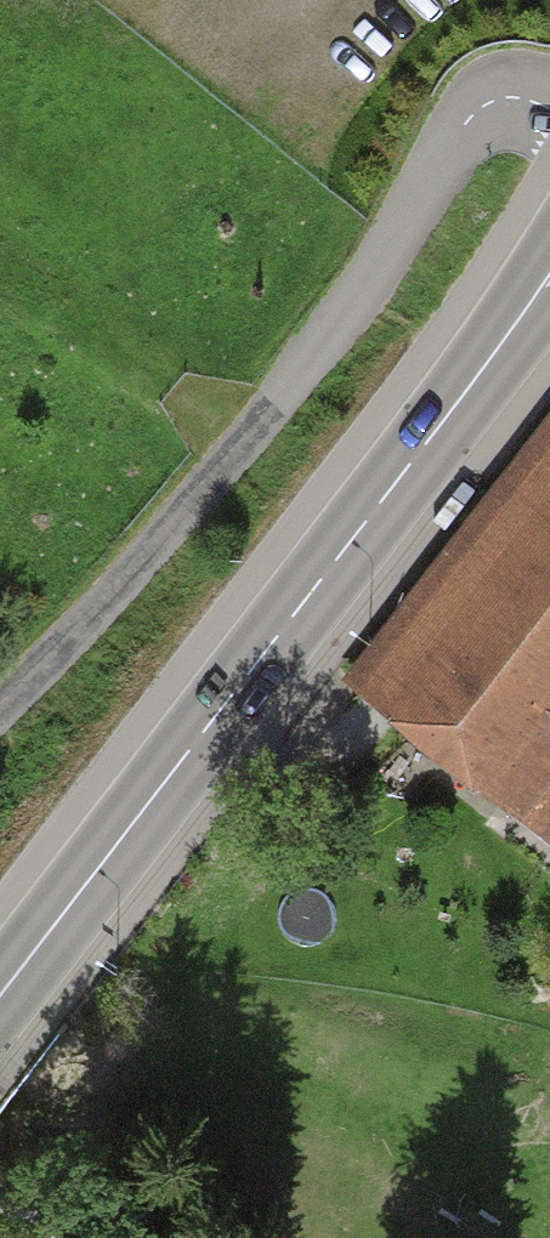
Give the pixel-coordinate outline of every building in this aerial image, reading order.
[(365,676),(549,819),(549,438),(365,676)]
